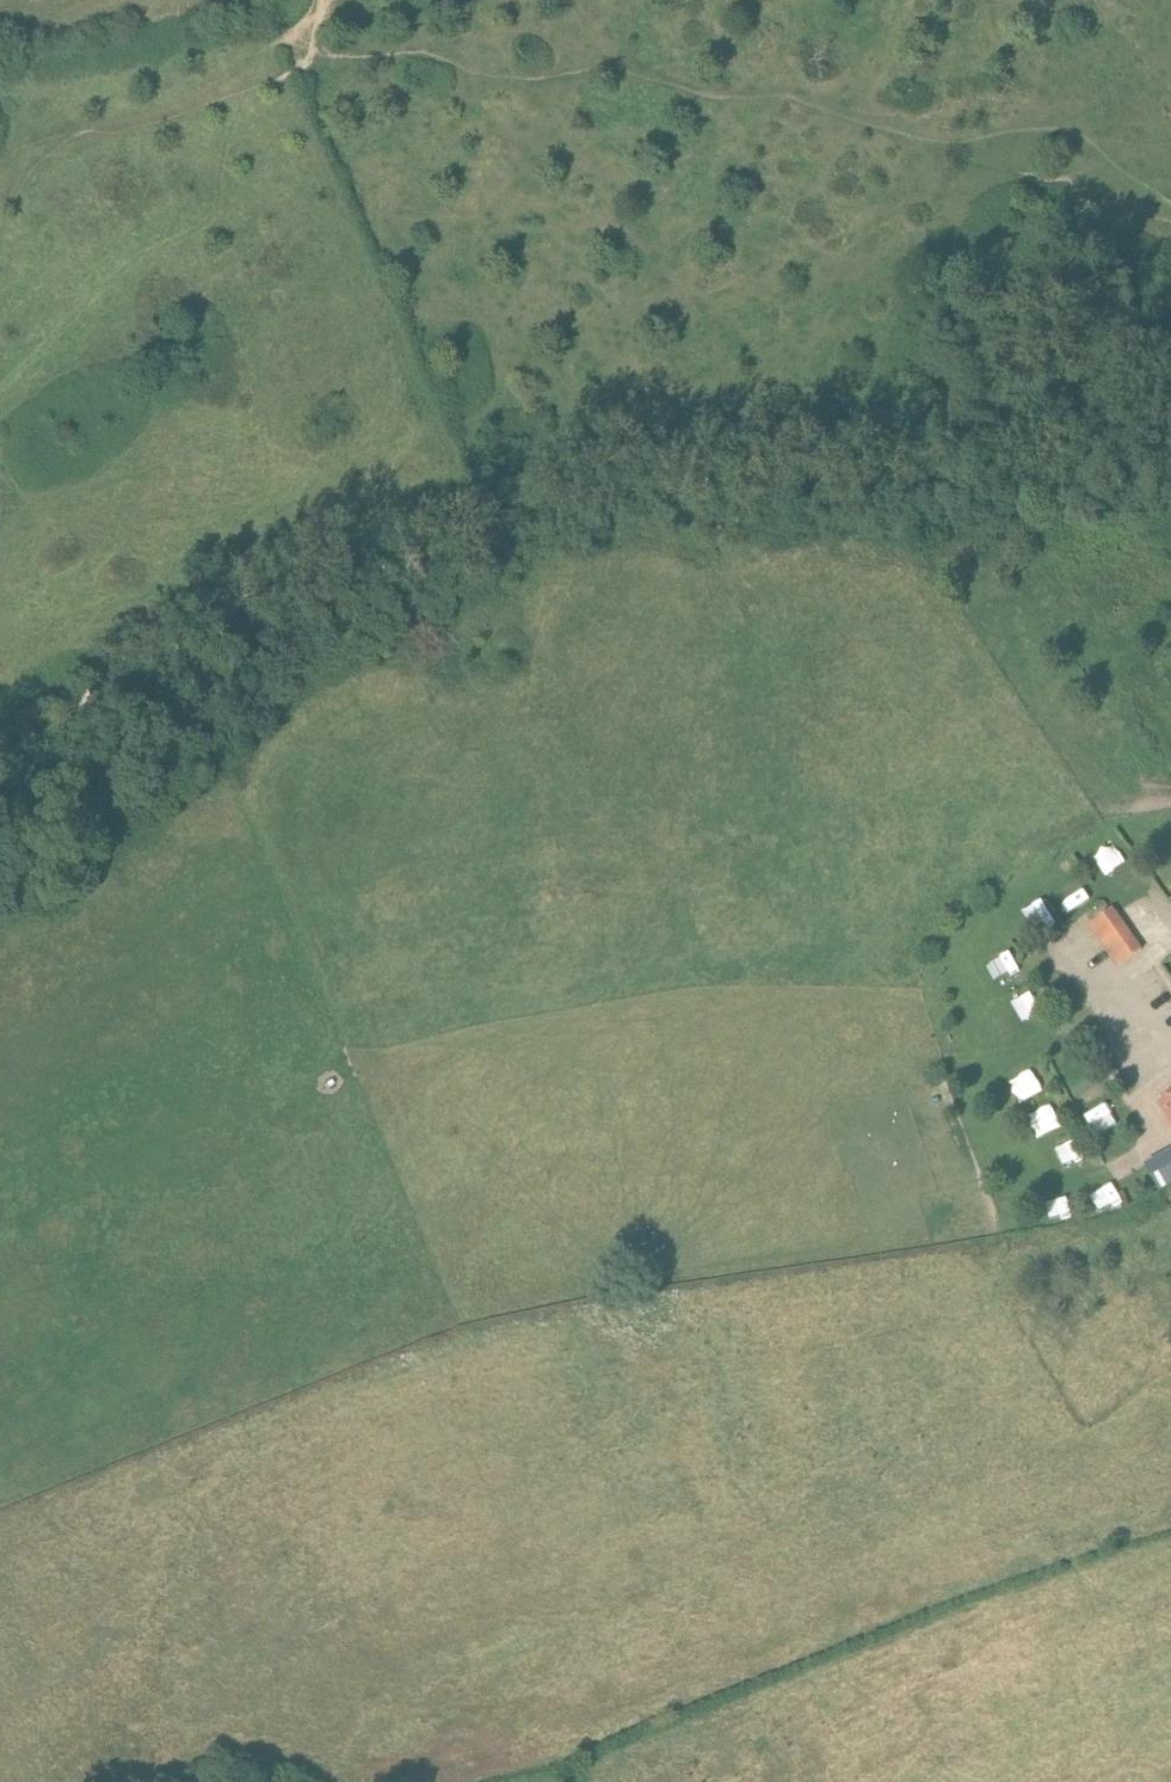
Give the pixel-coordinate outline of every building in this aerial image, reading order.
[(1104,857),(1112,875),(1128,868),(1120,850),(1104,857)] [(1025,912),(1039,934),(1060,921),(1045,899),(1025,912)] [(1115,911),(1092,923),(1114,965),(1137,953),(1115,911)] [(1015,950),(993,958),(1002,982),(1024,974),(1015,950)] [(1034,995),(1017,1002),(1023,1020),(1041,1013),(1034,995)] [(1038,1063),(1017,1074),(1027,1094),(1048,1084),(1038,1063)] [(1156,1102),(1170,1125),(1170,1091),(1167,1093),(1156,1102)] [(1037,1111),(1047,1133),(1067,1123),(1056,1102),(1037,1111)] [(1146,1163),(1161,1190),(1170,1184),(1170,1165),(1164,1153),(1146,1163)]
